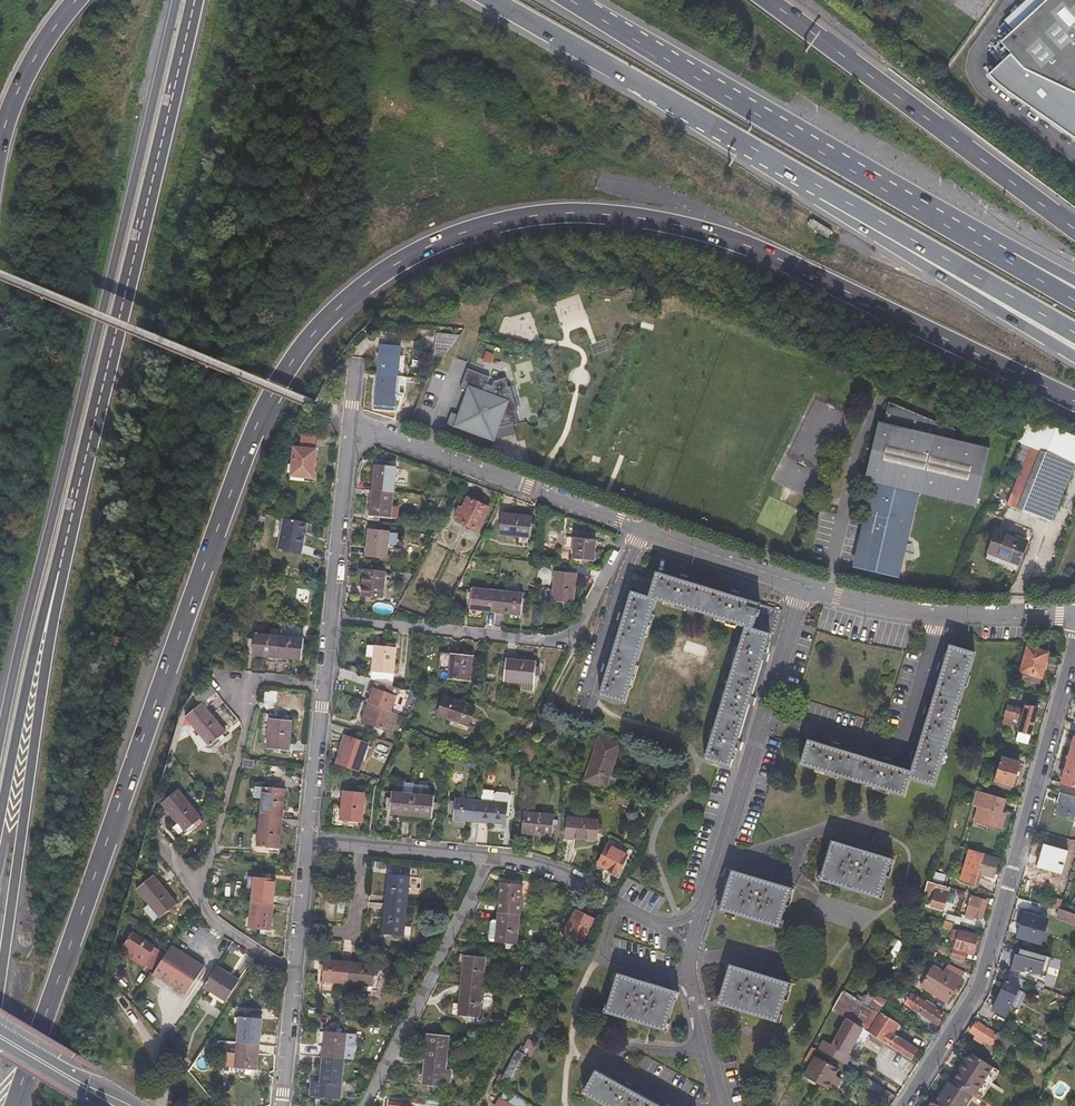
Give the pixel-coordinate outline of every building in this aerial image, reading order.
[(972,14),(982,0),(952,0),(972,14)] [(1005,20),(1014,30),(987,54),(979,66),(987,77),(1074,140),(1074,0),(1026,0),(1005,20)] [(832,231),(816,221),(812,229),(828,239),(832,231)] [(649,288),(646,293),(653,296),(655,290),(649,288)] [(435,337),(434,348),(450,350),(458,340),(435,337)] [(433,360),(443,361),(450,350),(434,348),(433,360)] [(377,379),(394,381),(396,361),(399,361),(400,353),(380,351),(377,379)] [(466,390),(452,428),(494,441),(499,427),(513,423),(517,422),(514,413),(517,412),(511,388),(507,389),(504,378),(491,380),(491,377),(467,369),(460,388),(466,390)] [(392,400),(394,381),(377,379),(374,413),(395,415),(396,400),(392,400)] [(902,505),(906,491),(917,493),(976,507),(989,451),(953,443),(956,432),(917,415),(889,404),(884,425),(879,425),(865,481),(874,483),(877,484),(874,499),(875,505),(869,508),(875,532),(867,533),(872,574),(896,571),(892,526),(907,522),(907,515),(907,513),(906,509),(902,505)] [(1031,426),(1013,469),(1023,473),(1009,507),(1048,524),(1074,459),(1074,445),(1031,426)] [(292,445),(291,446),(288,474),(310,476),(313,447),(314,435),(298,434),(297,443),(294,443),(292,445)] [(373,465),(370,489),(392,492),(394,468),(386,467),(386,463),(378,462),(378,466),(373,465)] [(872,574),(867,533),(875,532),(869,508),(875,505),(874,499),(877,484),(874,483),(854,570),(858,571),(872,574)] [(392,492),(370,489),(367,516),(388,518),(388,517),(398,518),(399,507),(391,506),(392,492)] [(917,493),(906,491),(902,505),(906,509),(907,513),(907,515),(907,522),(892,526),(896,571),(872,574),(895,580),(906,536),(917,493)] [(487,509),(465,499),(461,508),(459,507),(455,514),(457,516),(456,519),(477,530),(487,509)] [(530,516),(500,514),(497,535),(516,537),(528,538),(530,516)] [(277,549),(302,554),(305,536),(307,530),(308,522),(283,518),(277,549)] [(388,530),(366,528),(364,555),(386,558),(387,544),(397,545),(399,534),(388,532),(388,530)] [(1027,545),(998,532),(986,560),(1015,573),(1027,545)] [(528,538),(516,537),(515,545),(527,546),(528,538)] [(595,541),(565,538),(565,546),(572,547),(571,560),(593,562),(595,541)] [(384,572),(362,569),(360,594),(382,596),(384,572)] [(575,575),(554,573),(552,591),(551,602),(572,604),(575,575)] [(783,614),(659,574),(651,599),(647,598),(651,586),(641,582),(636,594),(632,593),(600,695),(624,703),(657,601),(746,629),(705,761),(729,768),(771,637),(775,638),(783,614)] [(469,611),(495,613),(497,592),(471,590),(469,611)] [(497,592),(495,613),(520,616),(522,595),(497,592)] [(250,653),(275,656),(277,635),(276,634),(276,629),(269,628),(269,634),(252,633),(250,653)] [(277,635),(275,656),(300,659),(302,638),(277,635)] [(372,657),(370,671),(391,674),(394,648),(367,645),(365,656),(372,657)] [(972,655),(948,647),(908,773),(811,743),(803,768),(900,798),(906,780),(931,787),(972,655)] [(472,657),(450,654),(447,679),(469,682),(472,657)] [(1016,683),(1024,685),(1025,683),(1037,686),(1044,661),(1024,655),(1016,683)] [(535,663),(505,660),(503,681),(520,683),(519,692),(531,694),(532,684),(533,684),(535,663)] [(370,671),(369,678),(377,681),(390,686),(391,674),(370,671)] [(390,686),(377,681),(368,703),(389,712),(398,689),(390,686)] [(1025,683),(1024,685),(1023,688),(1036,691),(1037,686),(1025,683)] [(203,706),(216,695),(210,687),(195,699),(200,705),(185,719),(198,734),(207,744),(208,745),(218,737),(220,739),(224,735),(222,733),(225,731),(203,706)] [(418,696),(411,693),(409,692),(399,716),(406,719),(418,696)] [(473,708),(443,698),(437,716),(466,727),(473,708)] [(368,703),(364,701),(361,709),(365,711),(361,721),(373,726),(382,730),(384,723),(391,726),(393,721),(396,715),(389,712),(368,703)] [(1017,735),(1015,741),(1026,745),(1034,717),(1023,714),(1022,719),(1005,714),(1001,727),(1005,729),(1005,731),(1008,732),(1010,725),(1015,727),(1013,734),(1017,735)] [(399,716),(396,715),(393,721),(397,722),(391,737),(397,739),(406,719),(399,716)] [(290,720),(269,718),(266,748),(286,750),(290,720)] [(389,732),(391,726),(384,723),(382,730),(389,732)] [(382,730),(373,726),(371,731),(380,734),(382,730)] [(202,748),(207,744),(198,734),(196,736),(196,750),(202,748)] [(334,763),(356,771),(366,742),(345,734),(334,763)] [(394,745),(397,739),(391,737),(383,734),(381,740),(394,745)] [(618,744),(599,738),(585,781),(604,787),(618,744)] [(1026,745),(1015,741),(1012,751),(1023,754),(1026,745)] [(1061,783),(1074,786),(1074,742),(1071,752),(1068,752),(1065,762),(1067,763),(1066,766),(1064,765),(1061,776),(1063,776),(1061,783)] [(529,761),(534,748),(519,743),(518,747),(512,744),(509,754),(514,755),(514,756),(529,761)] [(1000,758),(993,782),(1011,787),(1018,763),(1000,758)] [(259,816),(279,818),(282,789),(278,788),(279,784),(274,784),(273,787),(262,786),(262,787),(254,786),(253,797),(260,798),(259,816)] [(405,784),(405,792),(424,792),(424,784),(405,784)] [(201,818),(177,789),(160,803),(178,824),(174,828),(179,834),(183,831),(185,832),(201,818)] [(363,791),(341,789),(338,820),(359,822),(363,791)] [(397,813),(410,814),(412,792),(391,790),(389,812),(397,813)] [(505,802),(504,812),(508,812),(510,796),(507,792),(495,790),(492,793),(492,792),(482,791),(481,800),(505,802)] [(412,792),(410,814),(418,815),(431,816),(431,807),(432,800),(433,795),(412,792)] [(988,797),(974,793),(970,808),(977,811),(973,823),(980,825),(988,797)] [(1074,820),(1074,798),(1058,794),(1056,803),(1059,804),(1055,817),(1073,823),(1074,820)] [(478,821),(480,799),(454,797),(454,801),(450,801),(449,808),(453,808),(451,826),(463,827),(464,820),(478,821)] [(625,800),(616,797),(615,803),(622,805),(625,800)] [(1006,802),(988,797),(980,825),(1001,832),(1006,817),(1002,816),(1006,802)] [(481,800),(480,799),(478,821),(503,824),(504,812),(505,802),(481,800)] [(637,804),(625,800),(622,805),(621,806),(634,810),(637,804)] [(553,813),(523,811),(521,833),(551,835),(553,813)] [(597,817),(567,814),(565,837),(595,839),(597,817)] [(276,849),(279,818),(259,816),(257,835),(253,834),(251,846),(267,848),(276,849)] [(888,861),(831,844),(819,882),(877,900),(888,861)] [(626,855),(608,845),(598,865),(608,870),(610,867),(618,871),(626,855)] [(267,855),(267,848),(251,846),(251,849),(252,851),(253,853),(255,854),(267,855)] [(1063,852),(1043,846),(1036,869),(1056,875),(1063,852)] [(981,857),(982,855),(972,852),(970,851),(961,882),(973,886),(977,872),(981,873),(993,877),(997,862),(981,857)] [(788,890),(731,872),(719,910),(777,928),(788,890)] [(387,874),(384,904),(405,906),(408,877),(387,874)] [(930,884),(945,888),(948,878),(933,874),(930,884)] [(170,910),(175,905),(177,903),(153,876),(137,890),(149,904),(146,907),(156,918),(159,915),(161,917),(170,910)] [(250,903),(270,905),(273,879),(247,876),(246,888),(251,889),(250,903)] [(518,915),(519,915),(522,885),(500,883),(498,913),(518,915)] [(926,883),(923,894),(934,897),(931,907),(941,910),(948,889),(945,888),(930,884),(926,883)] [(986,903),(971,898),(965,917),(980,922),(986,903)] [(1048,908),(1058,911),(1060,904),(1050,901),(1048,908)] [(268,930),(270,905),(250,903),(247,928),(268,930)] [(405,906),(384,904),(381,934),(402,936),(405,906)] [(598,922),(605,909),(598,905),(591,918),(576,911),(569,923),(568,923),(563,933),(581,942),(593,920),(598,922)] [(1058,911),(1055,921),(1074,926),(1074,915),(1058,911)] [(518,915),(498,913),(496,932),(490,931),(489,941),(495,942),(495,943),(506,945),(505,949),(511,949),(511,945),(516,946),(518,915)] [(1046,922),(1023,915),(1017,939),(1039,945),(1046,922)] [(951,925),(959,927),(960,920),(950,917),(948,924),(951,925)] [(976,938),(956,932),(955,935),(957,936),(951,958),(964,962),(967,954),(971,956),(976,938)] [(154,949),(133,937),(125,949),(136,956),(133,961),(143,967),(143,966),(155,973),(165,956),(154,949)] [(227,948),(231,941),(227,939),(224,938),(220,944),(227,948)] [(903,944),(897,941),(889,955),(894,959),(903,944)] [(206,966),(172,945),(165,956),(155,973),(153,975),(186,996),(206,966)] [(133,961),(136,956),(125,949),(124,948),(120,955),(132,963),(133,961)] [(1040,963),(1042,957),(1016,949),(1014,956),(1013,956),(1011,962),(1012,963),(1010,972),(1021,975),(1022,972),(1045,979),(1049,966),(1040,963)] [(464,956),(461,986),(482,988),(485,958),(464,956)] [(346,983),(348,962),(322,959),(320,980),(332,982),(346,983)] [(374,964),(348,962),(346,983),(359,984),(359,992),(375,993),(376,973),(373,973),(374,964)] [(215,966),(202,986),(224,1000),(237,980),(215,966)] [(786,984),(730,966),(717,1005),(774,1023),(786,984)] [(964,974),(949,966),(943,975),(933,970),(921,991),(945,1006),(961,982),(960,981),(964,974)] [(675,992),(618,974),(605,1013),(662,1031),(675,992)] [(1020,987),(1023,989),(1026,983),(1009,977),(1008,979),(1021,985),(1020,987)] [(1021,985),(1008,979),(998,999),(1011,1006),(1021,985)] [(331,990),(332,982),(320,980),(319,988),(331,990)] [(844,985),(862,997),(860,1000),(842,989),(831,1009),(845,1019),(851,1022),(861,1029),(864,1030),(876,1011),(878,1012),(882,1006),(875,1002),(866,996),(846,983),(844,985)] [(842,989),(860,1000),(862,997),(844,985),(842,989)] [(482,988),(461,986),(458,1016),(469,1017),(474,1017),(479,1017),(482,988)] [(543,995),(557,1003),(560,996),(546,989),(543,995)] [(879,995),(870,989),(866,996),(875,1002),(879,995)] [(1014,1004),(1021,1006),(1026,991),(1019,989),(1014,1004)] [(905,1005),(911,1008),(917,999),(925,1004),(926,1002),(913,993),(905,1005)] [(940,1013),(941,1011),(926,1001),(925,1004),(917,999),(911,1008),(937,1025),(943,1015),(940,1013)] [(236,1011),(234,1038),(255,1040),(258,1014),(236,1011)] [(884,1043),(909,1060),(915,1050),(889,1033),(895,1023),(881,1014),(868,1033),(871,1035),(884,1043)] [(823,1042),(819,1050),(846,1067),(850,1058),(847,1056),(861,1029),(851,1022),(845,1019),(831,1046),(823,1042)] [(990,1039),(993,1034),(976,1023),(970,1033),(975,1036),(984,1041),(987,1044),(987,1043),(989,1045),(990,1044),(993,1040),(990,1039)] [(326,1032),(323,1057),(345,1060),(355,1061),(356,1054),(357,1043),(356,1043),(357,1036),(348,1035),(326,1032)] [(1011,1043),(994,1032),(993,1034),(990,1039),(993,1040),(990,1044),(1004,1054),(1011,1043)] [(424,1060),(445,1062),(447,1037),(426,1035),(426,1036),(421,1036),(420,1046),(418,1045),(417,1059),(424,1060)] [(881,1048),(884,1043),(871,1035),(868,1039),(881,1048)] [(984,1041),(975,1036),(973,1039),(981,1045),(984,1041)] [(255,1040),(234,1038),(232,1052),(231,1063),(253,1065),(255,1040)] [(528,1057),(529,1058),(536,1044),(526,1039),(519,1052),(528,1057)] [(811,1045),(804,1059),(807,1061),(815,1048),(811,1045)] [(506,1104),(512,1093),(510,1092),(528,1057),(519,1052),(517,1051),(497,1091),(504,1094),(498,1105),(511,1105),(506,1104)] [(993,1068),(970,1053),(953,1080),(974,1094),(976,1095),(993,1068)] [(345,1060),(323,1057),(321,1084),(342,1086),(345,1060)] [(838,1072),(815,1058),(804,1077),(826,1091),(830,1084),(833,1086),(837,1079),(834,1078),(838,1072)] [(444,1070),(445,1062),(424,1060),(422,1073),(416,1072),(415,1085),(432,1087),(438,1087),(446,1088),(448,1070),(444,1070)] [(1000,1073),(993,1068),(976,1095),(983,1099),(1000,1073)] [(595,1072),(583,1093),(606,1105),(657,1105),(595,1072)] [(951,1079),(935,1105),(937,1105),(967,1105),(974,1094),(953,1080),(951,1079)] [(876,1096),(881,1089),(867,1080),(863,1087),(876,1096)] [(517,1105),(518,1105),(522,1100),(514,1094),(510,1101),(517,1105)]
